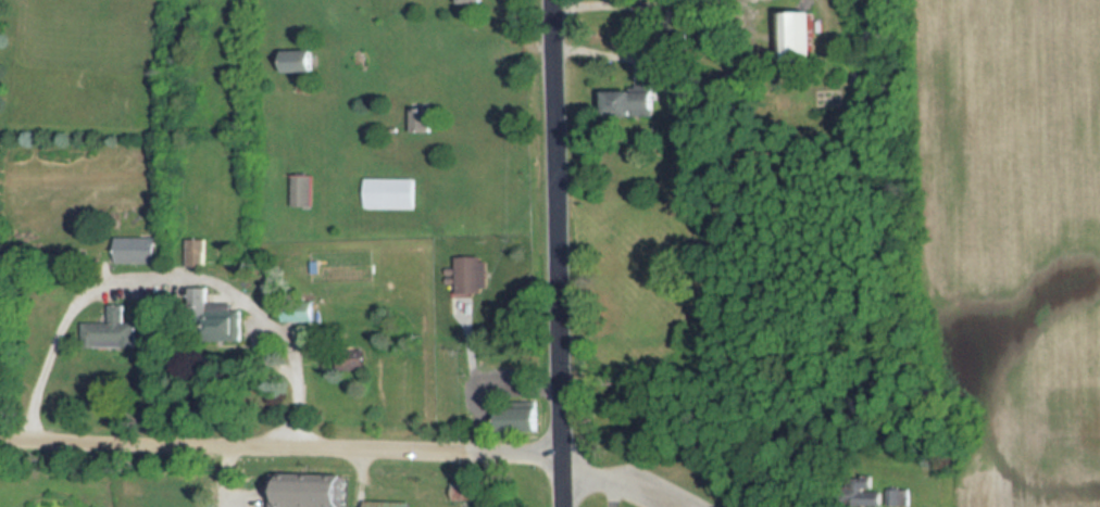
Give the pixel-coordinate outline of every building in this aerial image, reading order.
[(811,10),(786,11),(788,58),(813,57),(811,10)] [(318,71),(318,48),(283,48),(283,71),(318,71)] [(659,116),(659,89),(610,90),(611,117),(659,116)] [(433,106),(412,106),(412,132),(433,132),(433,106)] [(291,173),(291,206),(310,206),(311,173),(291,173)] [(365,176),(365,208),(413,208),(413,176),(365,176)] [(157,263),(157,235),(116,235),(116,263),(157,263)] [(204,266),(204,238),(187,238),(187,266),(204,266)] [(479,254),(482,291),(454,291),(453,255),(479,254)] [(192,287),(192,312),(209,312),(209,287),(192,287)] [(138,346),(138,321),(126,321),(126,304),(111,304),(111,322),(85,322),(85,346),(138,346)] [(541,430),(541,407),(507,407),(507,430),(541,430)] [(262,499),(262,506),(348,506),(348,470),(264,468),(262,499)] [(454,482),(454,499),(482,499),(480,482),(454,482)]
